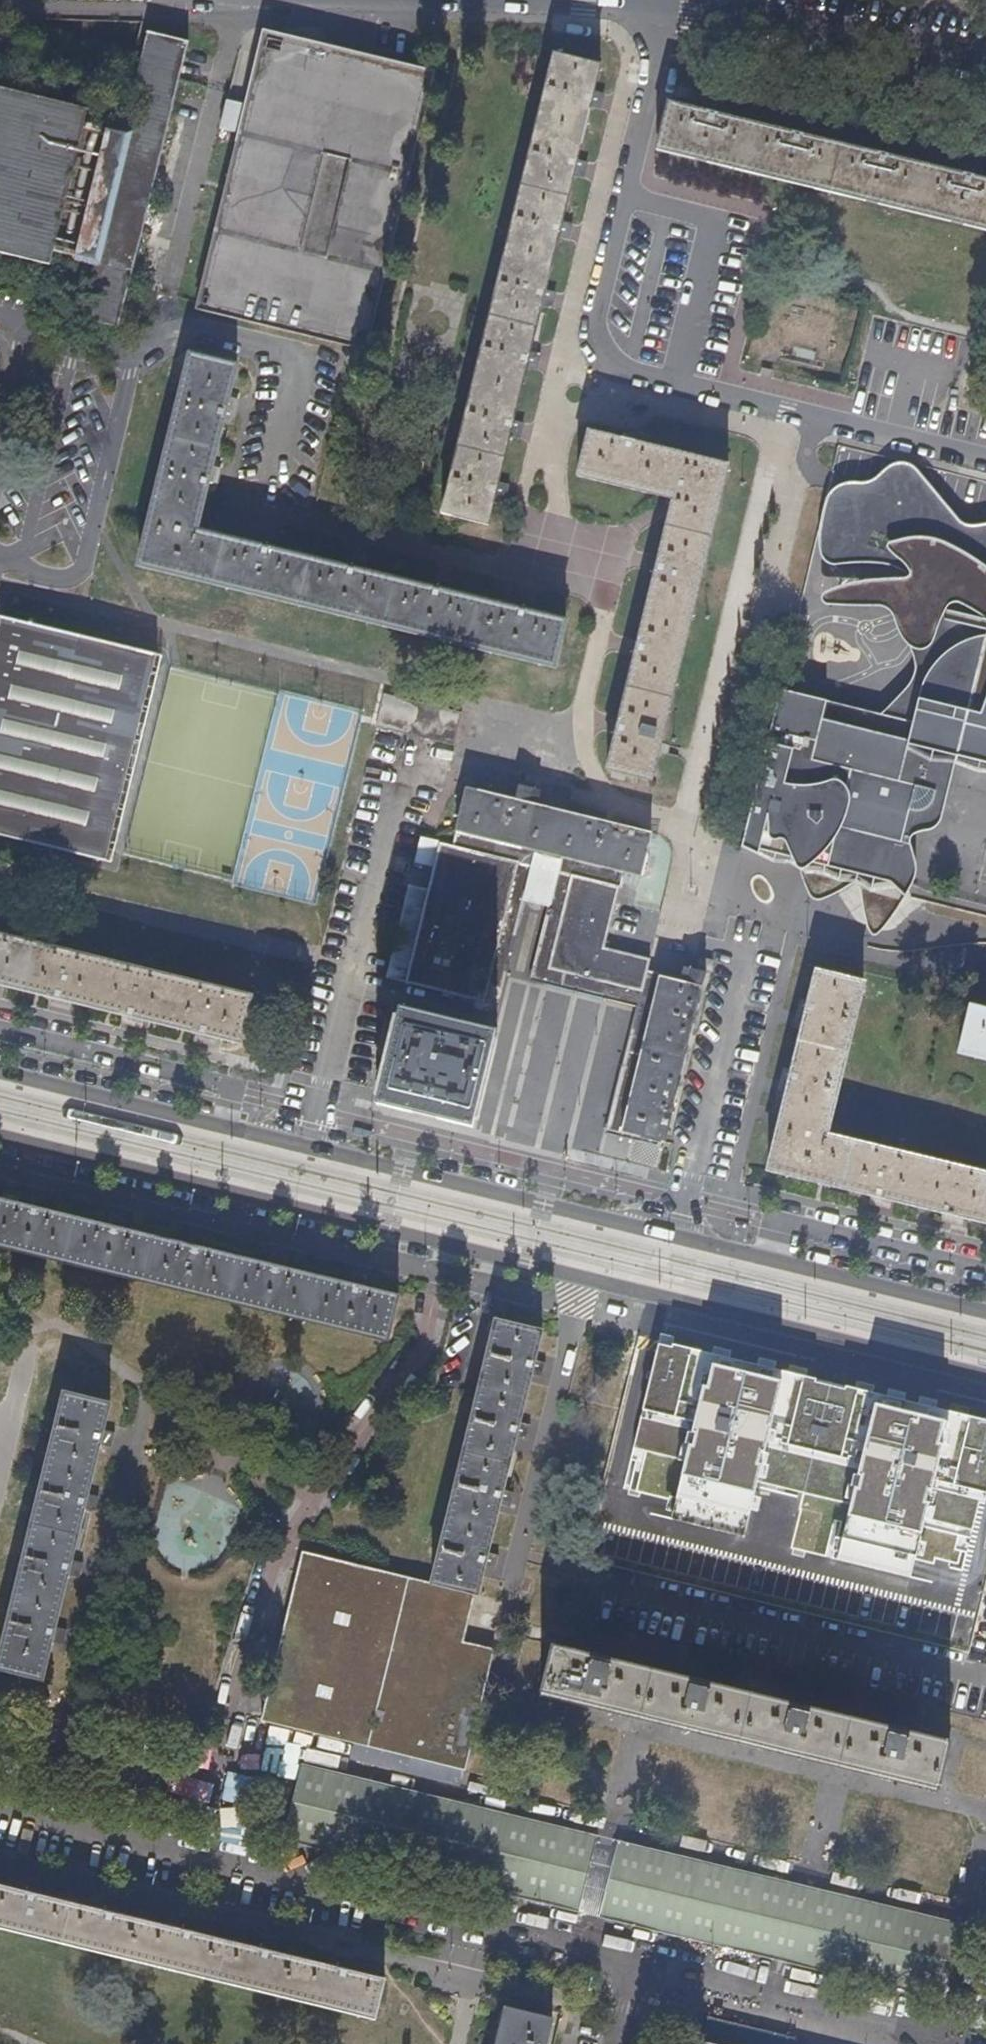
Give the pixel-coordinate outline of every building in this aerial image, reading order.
[(361,349),(429,71),(257,29),(190,307),(361,349)] [(0,88),(0,254),(43,263),(45,253),(96,264),(85,317),(120,325),(182,40),(142,31),(120,132),(75,123),(79,105),(0,88)] [(68,66),(69,62),(70,57),(69,52),(67,48),(64,44),(60,41),(55,40),(50,39),(46,39),(41,41),(37,44),(34,48),(32,52),(31,57),(31,62),(33,67),(36,71),(39,74),(43,76),(48,77),(53,77),(57,76),(62,74),(65,70),(68,66)] [(116,74),(117,69),(116,65),(114,60),(111,56),(107,53),(102,52),(97,51),(92,52),(88,53),(84,56),(81,60),(79,64),(78,69),(78,74),(79,79),(82,83),(86,86),(90,89),(95,90),(100,90),(105,88),(109,86),(112,83),(115,79),(116,74)] [(546,290),(559,238),(563,221),(574,177),(578,160),(591,109),(596,90),(602,66),(555,55),(441,514),(488,525),(495,498),(499,481),(510,437),(514,421),(527,369),(531,352),(542,306),(546,290)] [(603,112),(607,93),(596,90),(591,109),(603,112)] [(725,118),(727,107),(704,101),(702,112),(725,118)] [(985,230),(985,181),(980,180),(956,174),(896,159),(873,154),(811,139),(785,133),(725,118),(702,112),(670,104),(659,150),(985,230)] [(811,139),(814,128),(788,121),(785,133),(811,139)] [(896,159),(898,148),(876,143),(873,154),(896,159)] [(586,180),(590,163),(578,160),(574,177),(586,180)] [(980,180),(983,169),(959,162),(956,174),(980,180)] [(571,240),(575,224),(563,221),(559,238),(571,240)] [(62,310),(67,292),(55,289),(51,306),(51,308),(62,310)] [(554,309),(558,293),(546,290),(542,306),(554,309)] [(539,372),(543,355),(531,352),(527,369),(539,372)] [(413,583),(364,571),(337,564),(279,550),(253,544),(196,530),(206,489),(214,459),(223,421),(231,390),(237,366),(189,354),(137,565),(554,667),(565,621),(532,612),(506,606),(440,590),(413,583)] [(235,423),(242,392),(231,390),(223,421),(235,423)] [(522,440),(526,423),(514,421),(510,437),(522,440)] [(650,779),(729,466),(589,432),(578,476),(674,499),(659,557),(655,574),(639,640),(635,656),(620,716),(616,733),(607,769),(650,779)] [(218,492),(225,461),(214,459),(206,489),(218,492)] [(973,526),(952,517),(943,500),(912,465),(896,463),(888,468),(879,477),(867,484),(842,484),(826,496),(823,514),(819,544),(824,561),(832,563),(861,563),(885,564),(904,570),(910,576),(902,578),(876,580),(849,584),(824,593),(823,600),(825,603),(841,604),(882,606),(891,612),(897,627),(904,640),(915,651),(917,670),(905,691),(883,714),(781,690),(745,847),(771,861),(794,863),(799,869),(805,883),(813,899),(818,900),(835,892),(854,883),(862,888),(862,898),(864,917),(870,934),(876,934),(884,925),(906,893),(917,871),(914,852),(911,839),(912,834),(917,829),(931,829),(939,824),(942,811),(956,761),(982,773),(985,772),(985,523),(973,526)] [(507,500),(511,484),(499,481),(495,498),(507,500)] [(279,550),(282,540),(255,534),(253,544),(279,550)] [(364,571),(367,561),(340,554),(337,564),(364,571)] [(655,574),(659,557),(650,555),(645,572),(655,574)] [(440,590),(443,580),(415,573),(413,583),(440,590)] [(532,612),(535,603),(509,596),(506,606),(532,612)] [(156,654),(4,616),(0,632),(0,836),(104,862),(156,654)] [(635,656),(639,640),(630,637),(625,653),(635,656)] [(454,746),(462,713),(384,694),(376,727),(454,746)] [(616,733),(620,716),(611,714),(606,731),(616,733)] [(647,976),(650,959),(604,947),(621,875),(625,876),(626,872),(642,875),(652,835),(521,802),(467,788),(457,827),(452,847),(420,839),(386,977),(444,991),(444,993),(475,1000),(487,1003),(493,977),(516,886),(529,890),(550,894),(564,898),(546,970),(643,994),(647,976)] [(505,987),(520,927),(522,917),(529,890),(516,886),(493,977),(487,1003),(475,1000),(478,1004),(482,1007),(486,1008),(491,1009),(497,1007),(500,1004),(503,1002),(505,987)] [(546,970),(564,898),(550,894),(530,978),(637,1005),(606,1133),(618,1136),(657,978),(647,976),(643,994),(546,970)] [(0,937),(0,985),(2,985),(50,997),(73,1003),(120,1014),(146,1021),(192,1032),(218,1038),(239,1043),(250,998),(0,937)] [(863,984),(816,972),(809,1002),(801,1030),(792,1072),(784,1100),(767,1171),(869,1195),(895,1200),(941,1213),(967,1218),(985,1223),(985,1173),(825,1134),(863,984)] [(664,1144),(702,989),(657,978),(618,1136),(660,1145),(661,1143),(664,1144)] [(71,1013),(73,1003),(50,997),(48,1007),(71,1013)] [(801,1030),(809,1002),(798,1000),(791,1027),(801,1030)] [(971,1007),(959,1054),(985,1060),(985,1010),(971,1007)] [(473,1128),(497,1032),(401,1009),(378,1105),(473,1128)] [(144,1031),(146,1021),(120,1014),(119,1024),(144,1031)] [(216,1047),(218,1038),(192,1032),(190,1041),(216,1047)] [(784,1100),(792,1072),(781,1069),(774,1097),(784,1100)] [(892,1210),(895,1200),(869,1195),(867,1204),(892,1210)] [(46,1211),(49,1201),(34,1197),(31,1207),(46,1211)] [(318,1277),(282,1268),(268,1265),(227,1255),(202,1248),(187,1245),(158,1238),(124,1230),(109,1226),(46,1211),(31,1207),(0,1200),(0,1247),(305,1322),(387,1342),(398,1297),(363,1288),(349,1285),(318,1277)] [(965,1228),(967,1218),(941,1213),(939,1222),(965,1228)] [(124,1230),(126,1220),(111,1216),(109,1226),(124,1230)] [(202,1248),(204,1238),(189,1235),(187,1245),(202,1248)] [(282,1268),(284,1259),(271,1255),(268,1265),(282,1268)] [(363,1288),(365,1278),(351,1274),(349,1285),(363,1288)] [(520,1422),(532,1375),(535,1361),(542,1331),(496,1320),(432,1586),(475,1597),(479,1598),(486,1568),(489,1554),(500,1505),(504,1489),(516,1438),(520,1422)] [(460,1377),(470,1334),(456,1331),(446,1374),(460,1377)] [(620,1410),(583,1560),(967,1653),(985,1573),(985,1498),(860,1467),(862,1459),(867,1460),(870,1450),(874,1433),(805,1416),(813,1381),(801,1378),(797,1396),(776,1391),(768,1423),(735,1415),(748,1362),(678,1345),(638,1335),(622,1402),(668,1413),(666,1421),(620,1410)] [(874,1433),(870,1450),(876,1451),(891,1387),(680,1336),(678,1345),(748,1362),(735,1415),(768,1423),(776,1391),(797,1396),(801,1378),(813,1381),(805,1416),(874,1433)] [(541,1378),(545,1363),(535,1361),(532,1375),(541,1378)] [(99,1443),(103,1429),(109,1405),(62,1394),(0,1654),(0,1669),(43,1679),(52,1640),(56,1626),(68,1574),(71,1560),(84,1507),(87,1493),(99,1443)] [(527,1440),(530,1425),(520,1422),(516,1438),(527,1440)] [(111,1446),(114,1432),(103,1429),(99,1443),(111,1446)] [(510,1507),(515,1492),(504,1489),(500,1505),(510,1507)] [(95,1510),(98,1495),(87,1493),(84,1507),(95,1510)] [(496,1570),(499,1556),(489,1554),(486,1568),(496,1570)] [(464,1770),(493,1651),(464,1644),(475,1597),(432,1586),(301,1555),(261,1720),(413,1757),(464,1770)] [(79,1577),(82,1563),(71,1560),(68,1574),(79,1577)] [(63,1643),(66,1628),(56,1626),(52,1640),(63,1643)] [(948,1741),(552,1647),(540,1692),(937,1787),(948,1741)] [(533,1685),(537,1669),(524,1666),(520,1681),(533,1685)] [(347,1758),(372,1766),(376,1752),(351,1744),(347,1758)] [(461,1785),(464,1770),(413,1757),(409,1773),(461,1785)] [(599,1837),(299,1764),(281,1839),(581,1911),(599,1837)] [(734,1873),(618,1846),(602,1915),(939,1993),(955,1923),(734,1873)] [(39,1895),(41,1885),(26,1881),(24,1892),(39,1895)] [(347,1970),(332,1966),(273,1952),(258,1948),(193,1933),(183,1930),(177,1929),(115,1914),(100,1910),(39,1895),(24,1892),(0,1886),(0,1927),(373,2017),(383,1978),(347,1970)] [(115,1914),(117,1904),(103,1900),(100,1910),(115,1914)] [(193,1933),(196,1923),(180,1919),(177,1929),(183,1930),(193,1933)] [(273,1952),(275,1943),(260,1939),(258,1948),(273,1952)] [(347,1970),(349,1960),(335,1956),(332,1966),(347,1970)] [(553,2019),(506,2008),(498,2043),(547,2043),(553,2019)] [(707,2020),(703,2037),(729,2043),(796,2043),(797,2042),(707,2020)]
